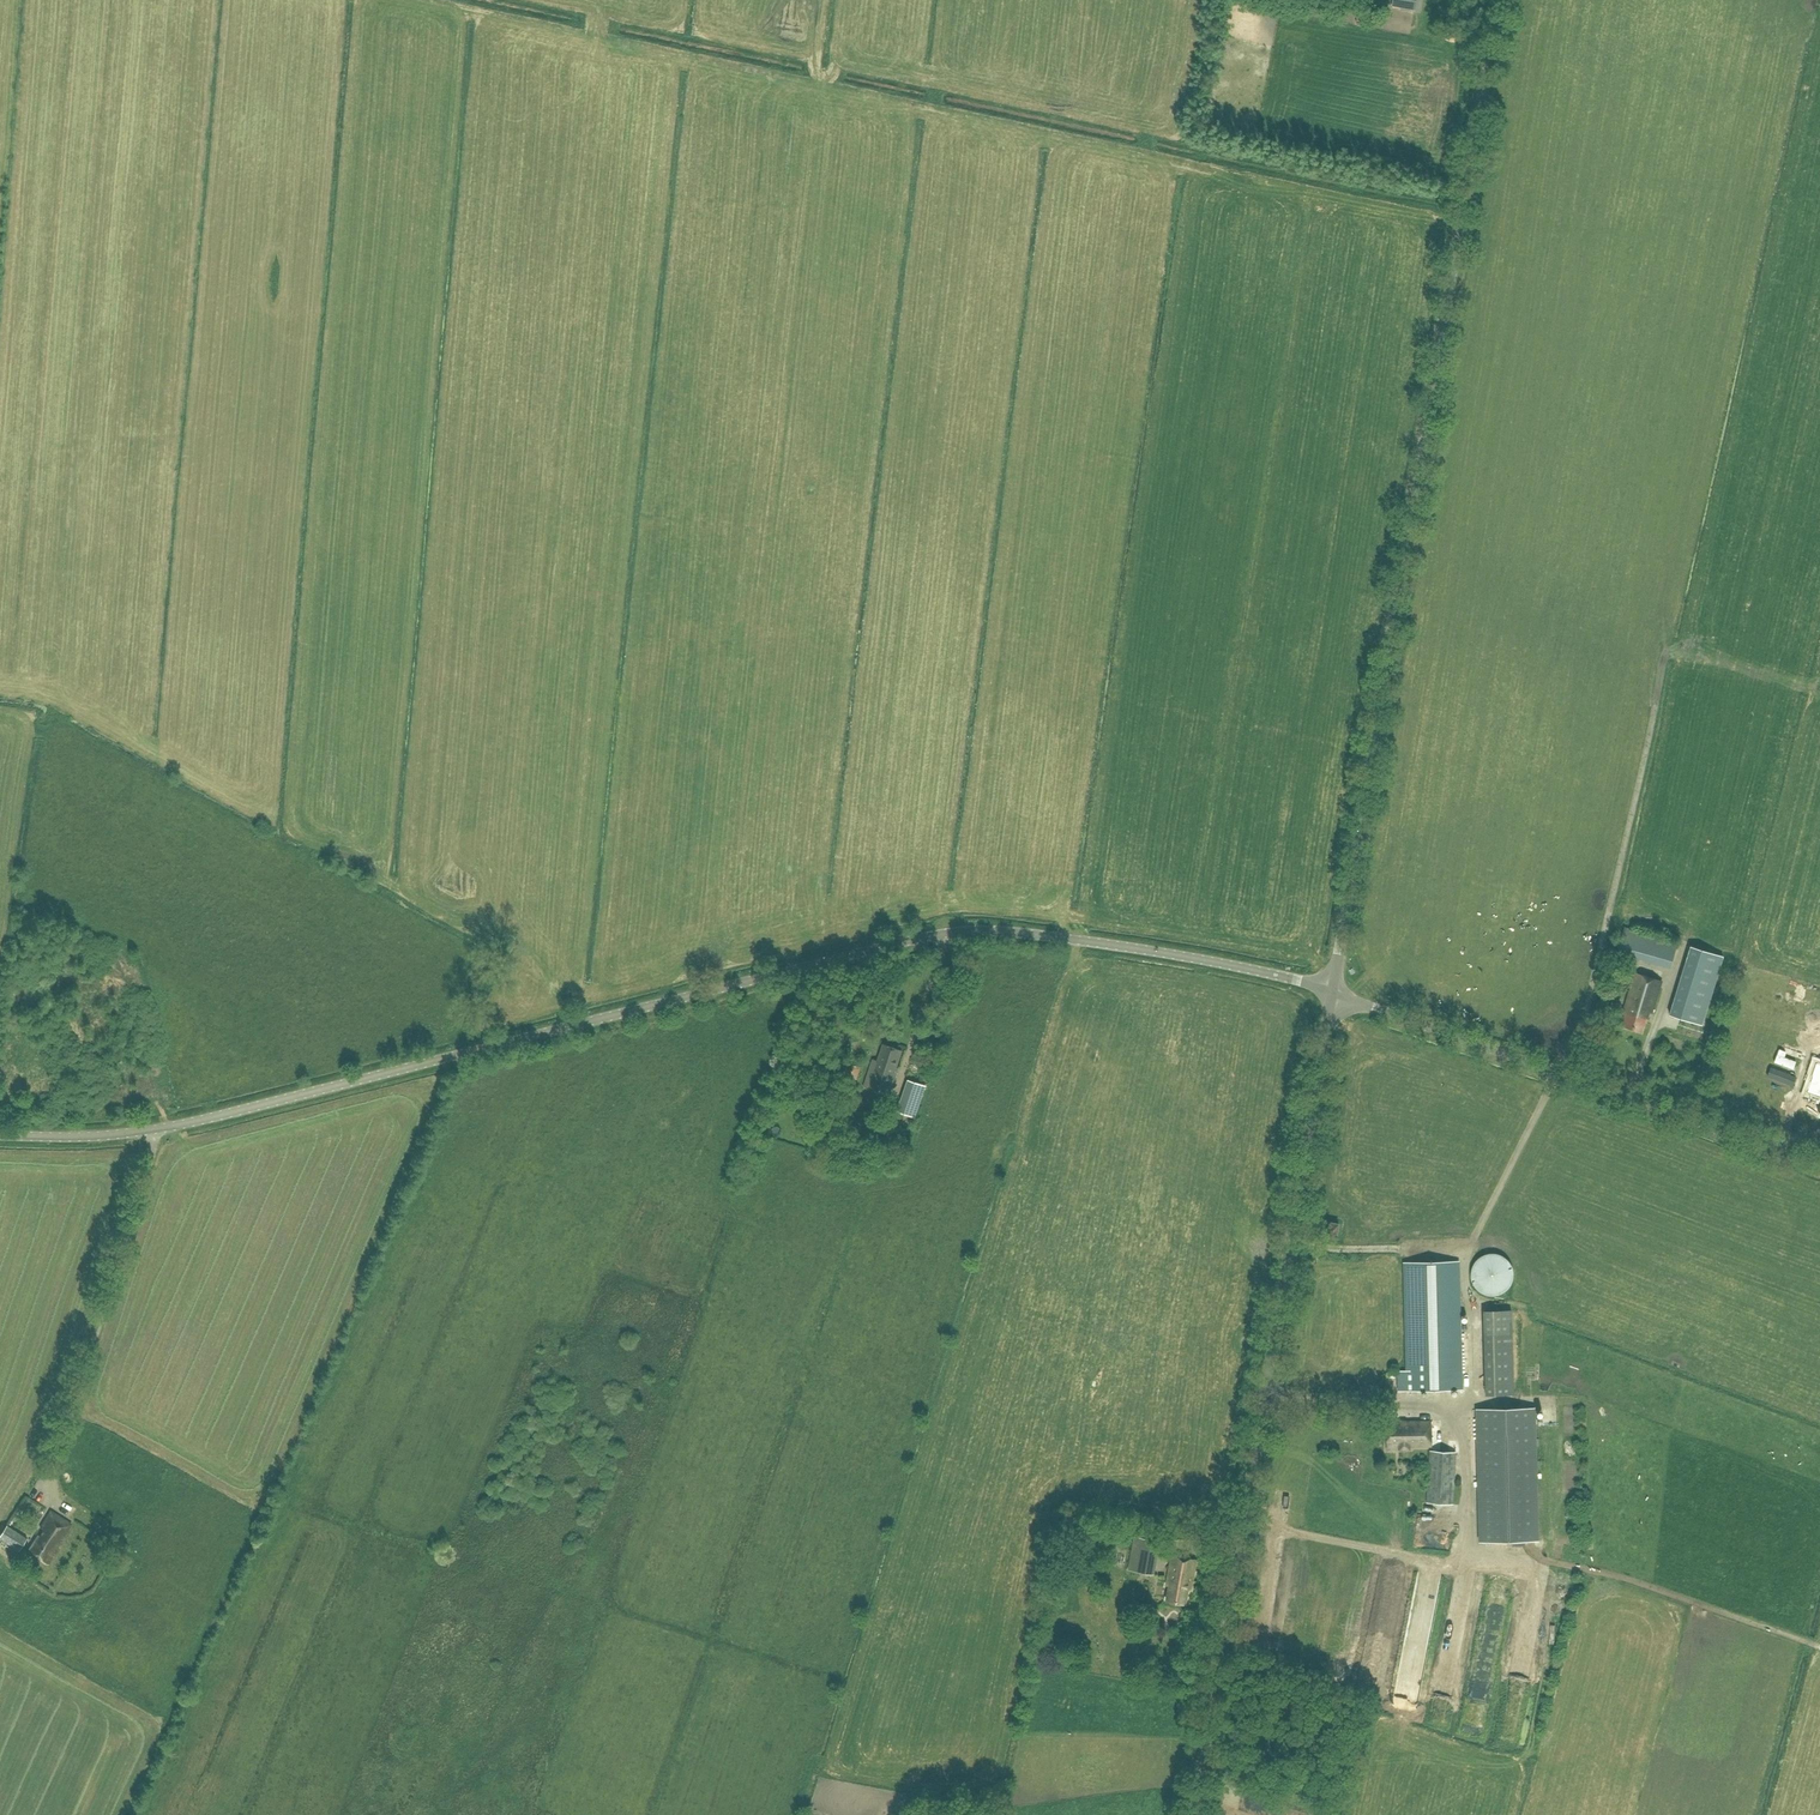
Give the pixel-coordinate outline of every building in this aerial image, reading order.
[(1391,6),(1414,10),(1415,0),(1392,0),(1391,6)] [(1677,942),(1636,930),(1624,926),(1616,953),(1669,968),(1677,942)] [(1723,956),(1690,946),(1669,1015),(1701,1025),(1723,956)] [(1648,1013),(1651,1014),(1661,981),(1635,973),(1623,1012),(1625,1012),(1621,1025),(1642,1032),(1648,1013)] [(898,1068),(896,1067),(902,1050),(883,1044),(878,1061),(872,1059),(863,1087),(875,1091),(889,1096),(898,1068)] [(1815,1061),(1811,1074),(1812,1074),(1806,1091),(1819,1096),(1819,1063),(1815,1061)] [(856,1079),(861,1067),(851,1064),(847,1076),(856,1079)] [(1792,1086),(1796,1076),(1770,1066),(1766,1076),(1792,1086)] [(902,1112),(911,1115),(921,1084),(905,1079),(895,1109),(902,1112)] [(1330,1222),(1327,1234),(1336,1235),(1339,1223),(1330,1222)] [(1509,1287),(1513,1278),(1512,1268),(1508,1260),(1500,1254),(1490,1253),(1481,1255),(1474,1261),(1470,1270),(1471,1280),(1475,1288),(1483,1294),(1492,1296),(1502,1293),(1509,1287)] [(1461,1389),(1460,1314),(1458,1260),(1403,1262),(1407,1390),(1461,1389)] [(1511,1310),(1483,1311),(1485,1395),(1514,1394),(1511,1310)] [(1534,1408),(1477,1409),(1480,1541),(1537,1540),(1534,1408)] [(1431,1446),(1431,1421),(1386,1422),(1387,1449),(1409,1448),(1409,1446),(1431,1446)] [(1432,1427),(1434,1442),(1443,1441),(1440,1426),(1432,1427)] [(1453,1504),(1456,1452),(1429,1451),(1426,1502),(1453,1504)] [(43,1530),(39,1535),(37,1534),(27,1550),(48,1564),(63,1541),(62,1540),(71,1525),(50,1511),(40,1527),(43,1530)] [(22,1546),(26,1538),(6,1525),(0,1535),(0,1539),(19,1551),(22,1546)] [(1154,1574),(1160,1540),(1134,1536),(1128,1570),(1154,1574)] [(1171,1555),(1166,1585),(1169,1585),(1166,1600),(1185,1603),(1188,1589),(1191,1590),(1197,1560),(1171,1555)] [(1479,1650),(1488,1649),(1487,1640),(1478,1641),(1479,1650)]
